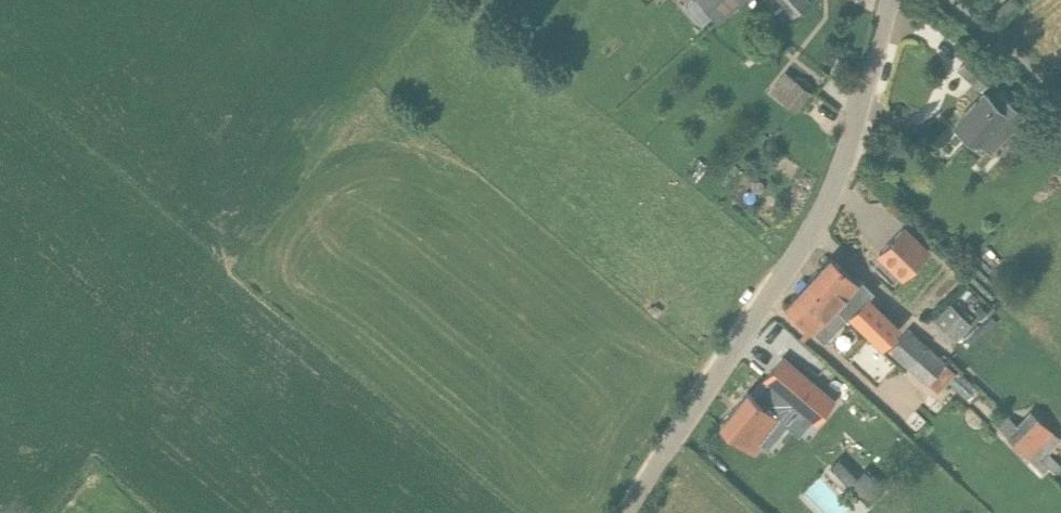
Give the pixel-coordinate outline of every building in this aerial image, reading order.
[(720,18),(738,2),(736,0),(697,0),(720,18)] [(809,1),(808,0),(782,0),(786,4),(776,13),(785,23),(809,1)] [(981,89),(993,76),(971,56),(959,69),(981,89)] [(796,112),(812,92),(795,79),(779,98),(796,112)] [(1023,114),(1000,92),(993,99),(985,92),(955,124),(976,144),(979,140),(989,149),(1023,114)] [(903,275),(927,250),(904,227),(880,253),(903,275)] [(876,308),(882,301),(867,287),(864,290),(856,283),(857,282),(830,257),(808,281),(847,318),(857,327),(860,324),(885,348),(901,331),(876,308)] [(847,318),(808,281),(786,304),(825,342),(847,318)] [(958,338),(976,322),(954,299),(936,316),(958,338)] [(910,366),(927,347),(907,329),(899,338),(901,340),(891,350),(910,366)] [(955,371),(927,347),(910,366),(928,383),(937,391),(955,371)] [(748,392),(721,424),(752,449),(759,441),(767,448),(788,424),(784,421),(796,407),(807,417),(812,422),(831,400),(784,358),(764,380),(766,382),(754,397),(748,392)] [(1017,423),(1048,452),(1060,439),(1030,410),(1017,423)] [(1048,452),(1017,423),(1003,411),(992,422),(1043,470),(1044,470),(1050,475),(1053,472),(1056,474),(1060,468),(1060,465),(1059,464),(1048,452)] [(866,471),(858,479),(839,460),(831,467),(869,504),(884,489),(866,471)]
